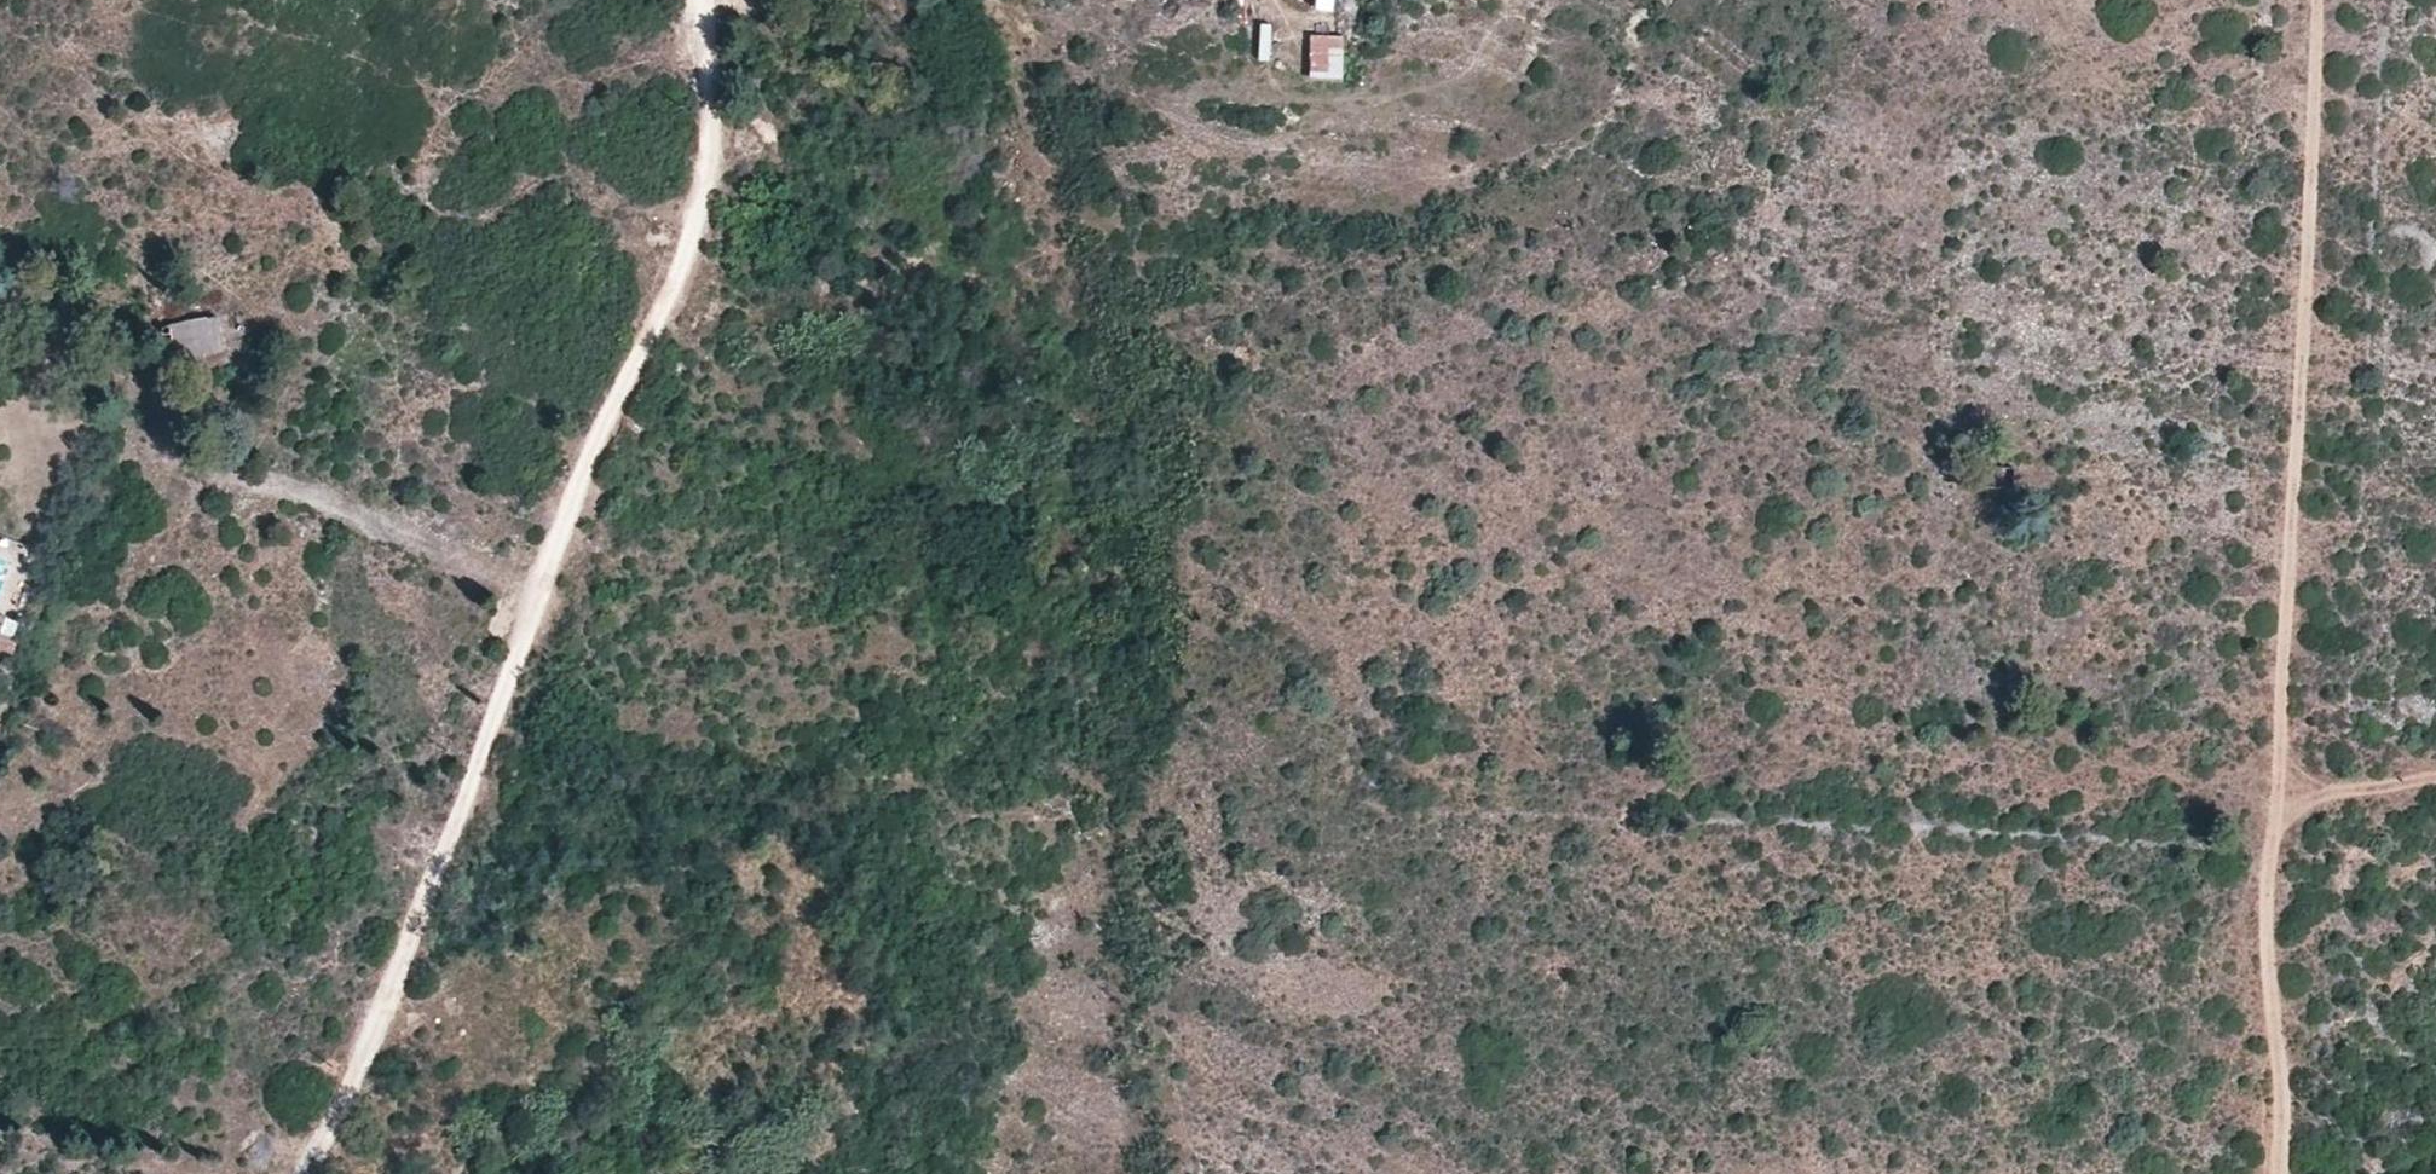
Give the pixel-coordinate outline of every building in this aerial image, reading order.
[(1322,16),(1340,16),(1341,0),(1322,0),(1322,16)] [(1262,27),(1261,64),(1273,64),(1274,28),(1262,27)] [(1309,36),(1307,78),(1337,80),(1338,38),(1309,36)] [(217,317),(169,324),(174,360),(222,352),(217,317)] [(0,644),(0,653),(17,656),(21,628),(3,625),(0,644)]
